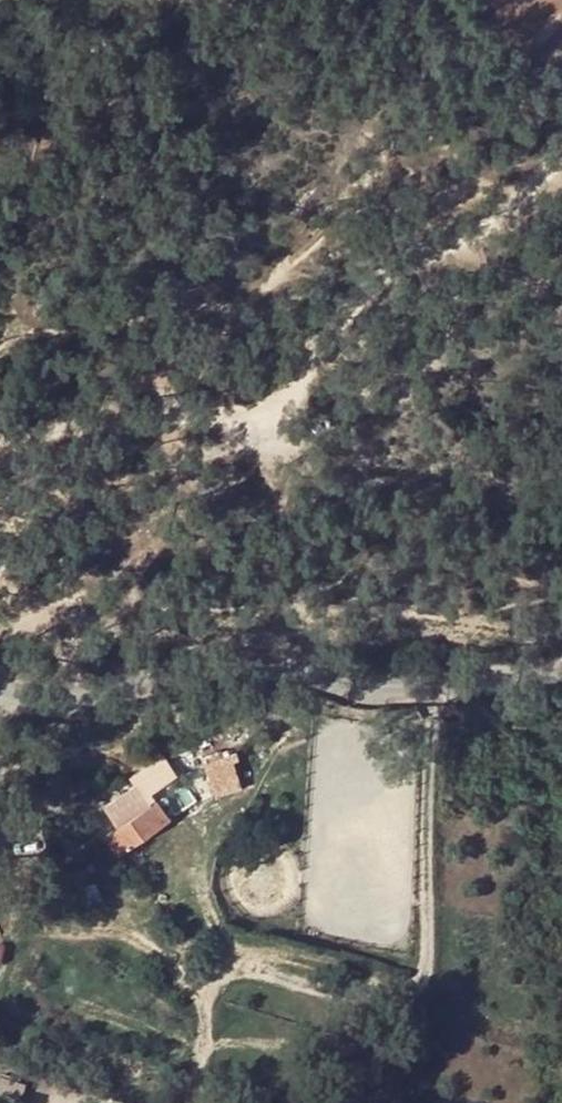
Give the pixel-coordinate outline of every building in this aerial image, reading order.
[(208,771),(203,799),(228,804),(233,776),(208,771)] [(101,814),(109,826),(129,812),(122,800),(101,814)] [(109,826),(93,836),(113,859),(153,830),(162,824),(145,801),(129,812),(109,826)]
